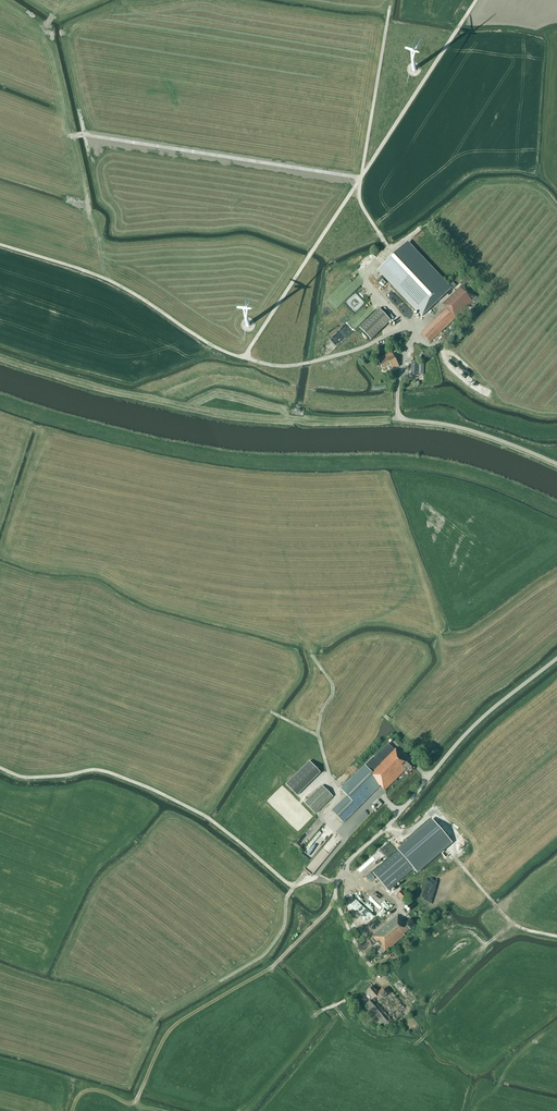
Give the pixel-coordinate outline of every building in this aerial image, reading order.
[(441,301),(445,297),(443,296),(442,297),(412,265),(399,251),(386,263),(399,277),(430,309),(440,299),(441,301)] [(382,261),(381,260),(379,260),(378,259),(377,259),(375,259),(374,260),(373,260),(372,261),(371,262),(371,263),(370,265),(370,266),(370,267),(371,269),(371,270),(372,271),(373,272),(374,272),(376,273),(377,273),(378,273),(380,272),(381,272),(382,271),(383,270),(383,268),(384,267),(384,266),(384,264),(383,263),(383,262),(382,261)] [(446,308),(445,309),(446,309),(421,333),(430,343),(473,302),(474,303),(478,299),(477,298),(464,284),(442,304),(446,308)] [(429,312),(420,301),(412,308),(422,318),(429,312)] [(379,309),(360,328),(371,340),(391,321),(379,309)] [(347,321),(336,331),(343,340),(354,329),(347,321)] [(452,331),(451,331),(450,332),(450,333),(449,334),(449,335),(449,336),(449,337),(449,338),(450,339),(450,340),(451,341),(452,342),(453,342),(455,342),(456,342),(457,342),(458,341),(459,340),(459,339),(460,338),(460,337),(460,336),(460,335),(460,334),(459,333),(459,332),(458,331),(457,331),(456,330),(455,330),(453,330),(452,331)] [(378,360),(383,369),(388,366),(391,371),(393,370),(399,367),(392,352),(378,360)] [(405,368),(411,368),(411,375),(418,376),(418,364),(418,361),(415,361),(405,361),(405,368)] [(404,772),(408,776),(413,770),(414,769),(395,750),(394,750),(388,744),(374,758),(373,758),(340,790),(346,796),(331,812),(343,823),(380,787),(384,791),(404,772)] [(334,783),(341,790),(356,775),(364,767),(357,760),(349,768),(334,783)] [(286,784),(297,796),(321,772),(309,761),(286,784)] [(316,814),(333,797),(322,786),(304,803),(316,814)] [(373,804),(377,809),(382,804),(377,800),(373,804)] [(318,835),(307,847),(310,849),(311,848),(313,850),(315,849),(317,851),(325,842),(318,835)] [(407,877),(410,875),(409,873),(414,868),(399,851),(373,873),(388,891),(405,876),(407,877)] [(402,901),(407,895),(402,890),(397,896),(402,901)] [(392,901),(380,893),(376,900),(388,907),(392,901)] [(405,924),(401,919),(397,915),(372,936),(382,947),(377,951),(381,955),(405,935),(404,934),(415,925),(410,919),(405,924)] [(400,958),(393,949),(386,955),(394,963),(400,958)] [(367,991),(373,999),(366,1005),(384,1027),(405,1009),(387,987),(383,990),(382,989),(378,993),(373,986),(367,991)] [(384,1027),(405,1010),(405,1009),(384,1027)]
